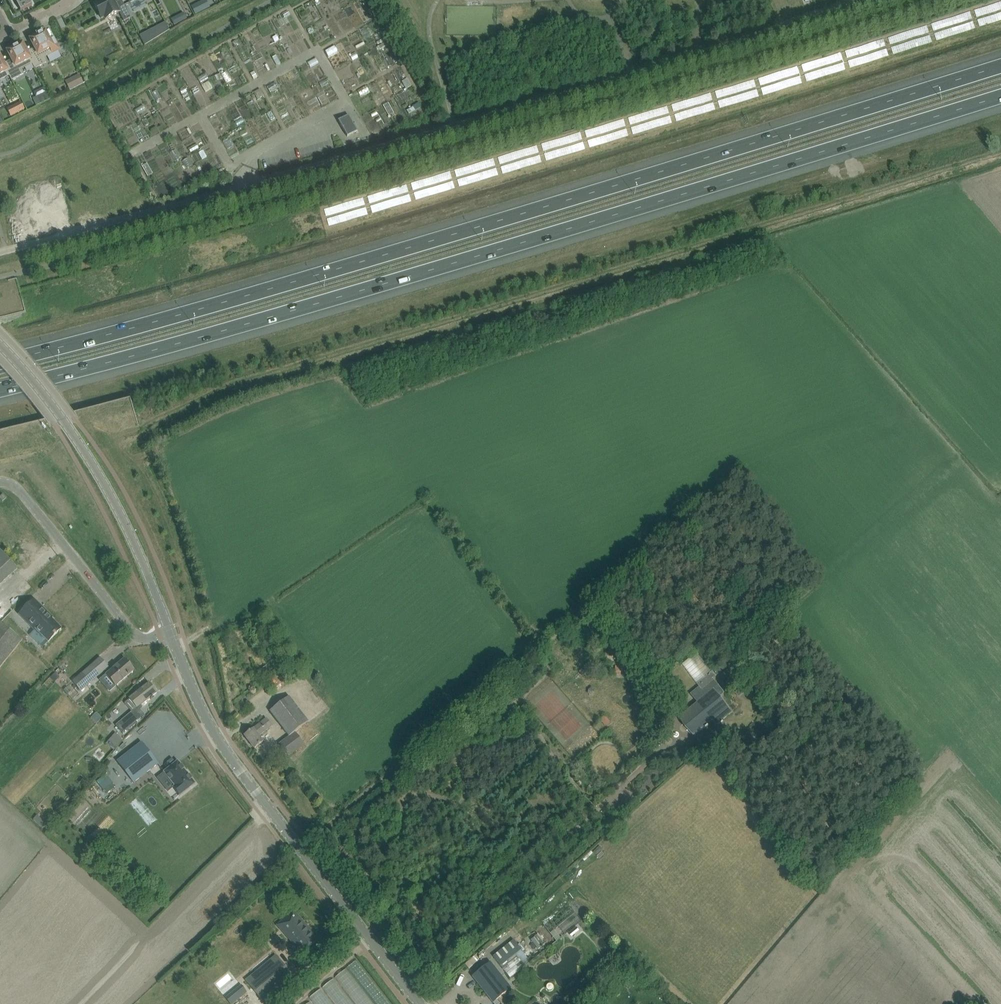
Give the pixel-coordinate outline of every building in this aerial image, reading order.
[(29,0),(15,0),(20,11),(32,5),(29,0)] [(124,5),(118,8),(114,0),(104,0),(94,5),(101,19),(104,17),(105,19),(119,12),(124,21),(130,18),(124,5)] [(196,4),(192,7),(195,14),(200,12),(196,4)] [(383,37),(391,33),(388,28),(381,33),(383,37)] [(153,30),(142,35),(146,44),(157,38),(153,30)] [(35,50),(28,54),(32,63),(32,64),(34,69),(47,62),(44,57),(59,49),(54,40),(50,42),(45,32),(43,33),(42,31),(35,34),(37,37),(30,40),(35,50)] [(12,62),(5,66),(9,75),(11,80),(24,74),(21,69),(32,64),(32,63),(28,54),(22,44),(21,45),(20,42),(13,46),(14,48),(7,52),(12,62)] [(9,75),(5,66),(0,57),(0,80),(9,75)] [(211,89),(220,84),(212,70),(204,75),(208,81),(207,81),(211,89)] [(79,75),(65,82),(69,90),(83,83),(79,75)] [(47,92),(32,99),(36,106),(50,99),(47,92)] [(13,105),(17,113),(32,106),(28,97),(13,105)] [(10,118),(5,110),(0,113),(0,124),(10,118)] [(379,122),(389,116),(386,112),(376,118),(379,122)] [(348,115),(338,121),(347,137),(357,131),(348,115)] [(285,121),(279,124),(282,129),(288,126),(285,121)] [(480,218),(466,221),(467,226),(481,223),(480,218)] [(17,568),(0,550),(0,584),(17,568)] [(34,599),(19,614),(34,629),(35,628),(36,629),(29,635),(42,648),(48,641),(57,633),(61,629),(51,619),(47,615),(49,614),(34,599)] [(22,640),(0,623),(0,667),(22,640)] [(689,664),(702,678),(716,666),(703,652),(689,664)] [(100,658),(74,680),(82,690),(108,667),(100,658)] [(106,674),(100,679),(110,690),(116,686),(134,670),(124,659),(106,674)] [(703,729),(728,708),(707,682),(692,694),(699,703),(683,715),(688,720),(686,722),(690,727),(692,726),(696,731),(701,727),(703,729)] [(116,725),(122,733),(144,715),(138,708),(138,709),(137,708),(144,702),(150,698),(151,699),(152,697),(152,696),(156,693),(148,683),(129,699),(129,700),(125,703),(132,712),(116,725)] [(289,696),(270,711),(289,737),(295,732),(308,722),(289,696)] [(259,736),(272,726),(266,718),(244,735),(254,749),(263,742),(259,736)] [(289,737),(279,744),(286,754),(284,756),(286,759),(288,757),(304,745),(295,732),(289,737)] [(116,733),(113,737),(119,743),(122,739),(116,733)] [(158,764),(141,742),(117,762),(134,783),(158,764)] [(164,773),(157,778),(168,792),(173,787),(174,788),(179,795),(180,796),(180,795),(194,784),(195,784),(194,783),(179,763),(178,762),(177,761),(177,762),(164,772),(164,773)] [(280,928),(302,953),(318,940),(296,914),(280,928)] [(544,929),(541,932),(548,941),(551,937),(544,929)] [(535,937),(542,947),(548,943),(541,933),(535,937)] [(522,951),(531,961),(536,957),(527,946),(522,951)] [(255,1003),(256,1003),(262,1000),(265,1003),(295,978),(276,955),(246,980),(257,994),(251,999),(255,1003)] [(493,1002),(511,988),(490,962),(472,976),(493,1002)] [(325,992),(310,1003),(334,1003),(325,992)]
